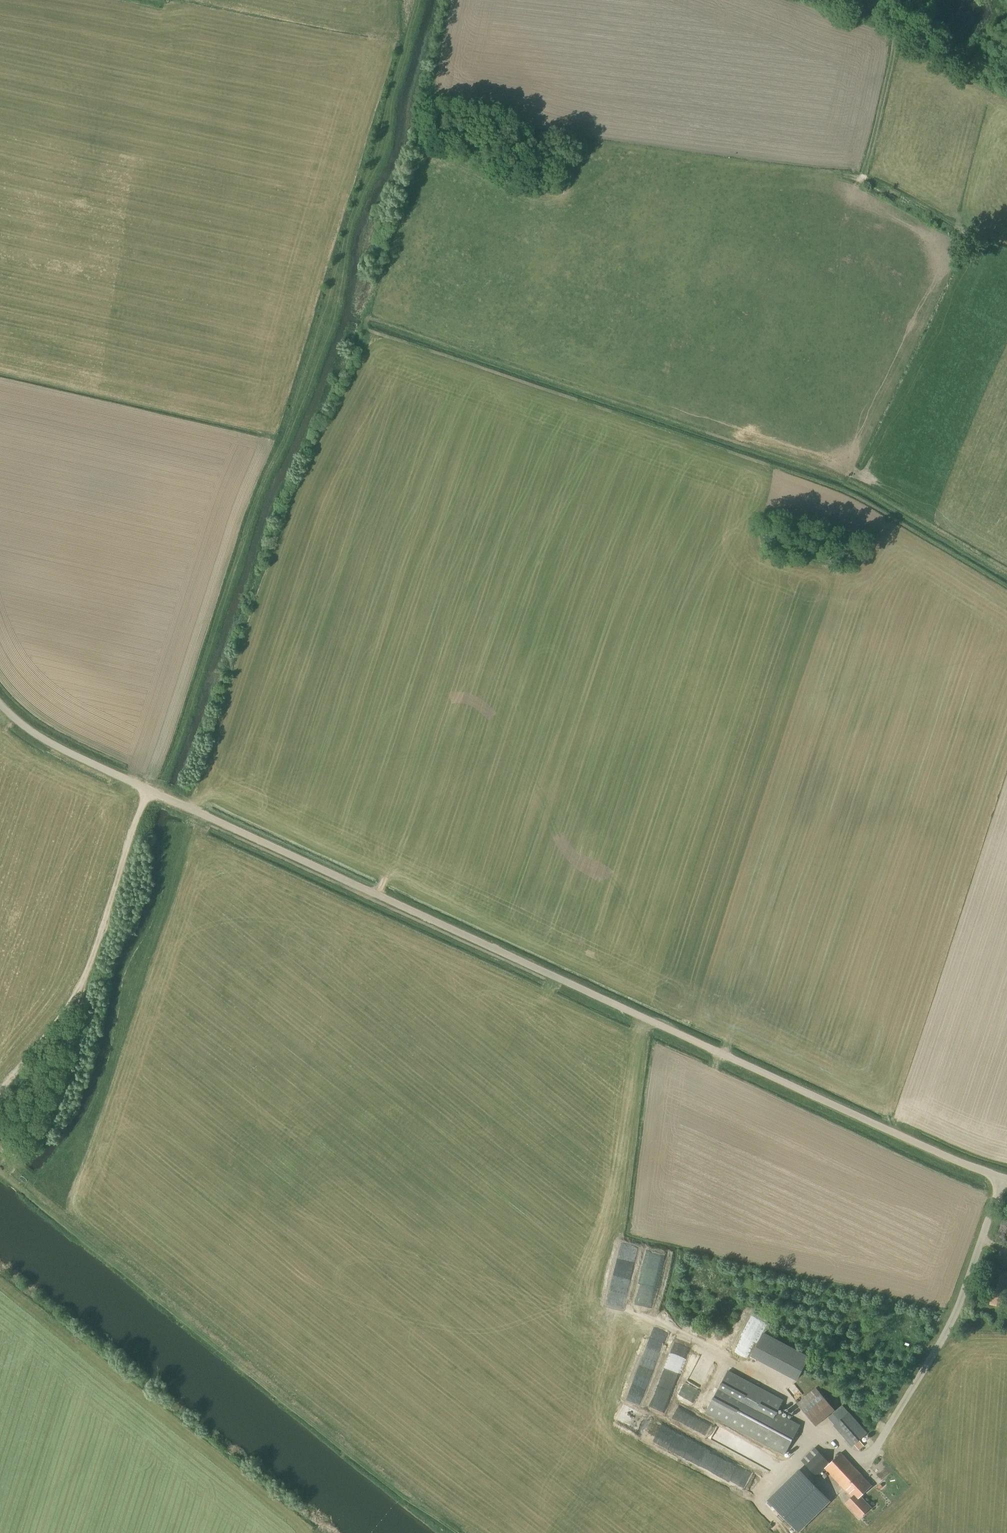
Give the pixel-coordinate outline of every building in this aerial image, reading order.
[(1006,1298),(1006,1272),(989,1268),(980,1304),(1000,1308),(1002,1299),(1006,1300),(1006,1298)] [(809,1356),(763,1331),(750,1356),(796,1380),(809,1356)] [(728,1370),(705,1413),(785,1456),(801,1425),(777,1413),(784,1400),(728,1370)] [(835,1411),(823,1397),(811,1391),(796,1404),(816,1427),(835,1411)] [(845,1415),(839,1408),(828,1418),(828,1419),(833,1426),(834,1425),(852,1447),(868,1433),(849,1412),(845,1415)] [(830,1464),(814,1448),(801,1461),(817,1477),(825,1469),(851,1497),(844,1504),(859,1519),(871,1508),(861,1496),(872,1486),(841,1453),(830,1464)] [(799,1470),(768,1500),(781,1513),(786,1519),(799,1532),(803,1528),(829,1502),(812,1484),(799,1470)]
